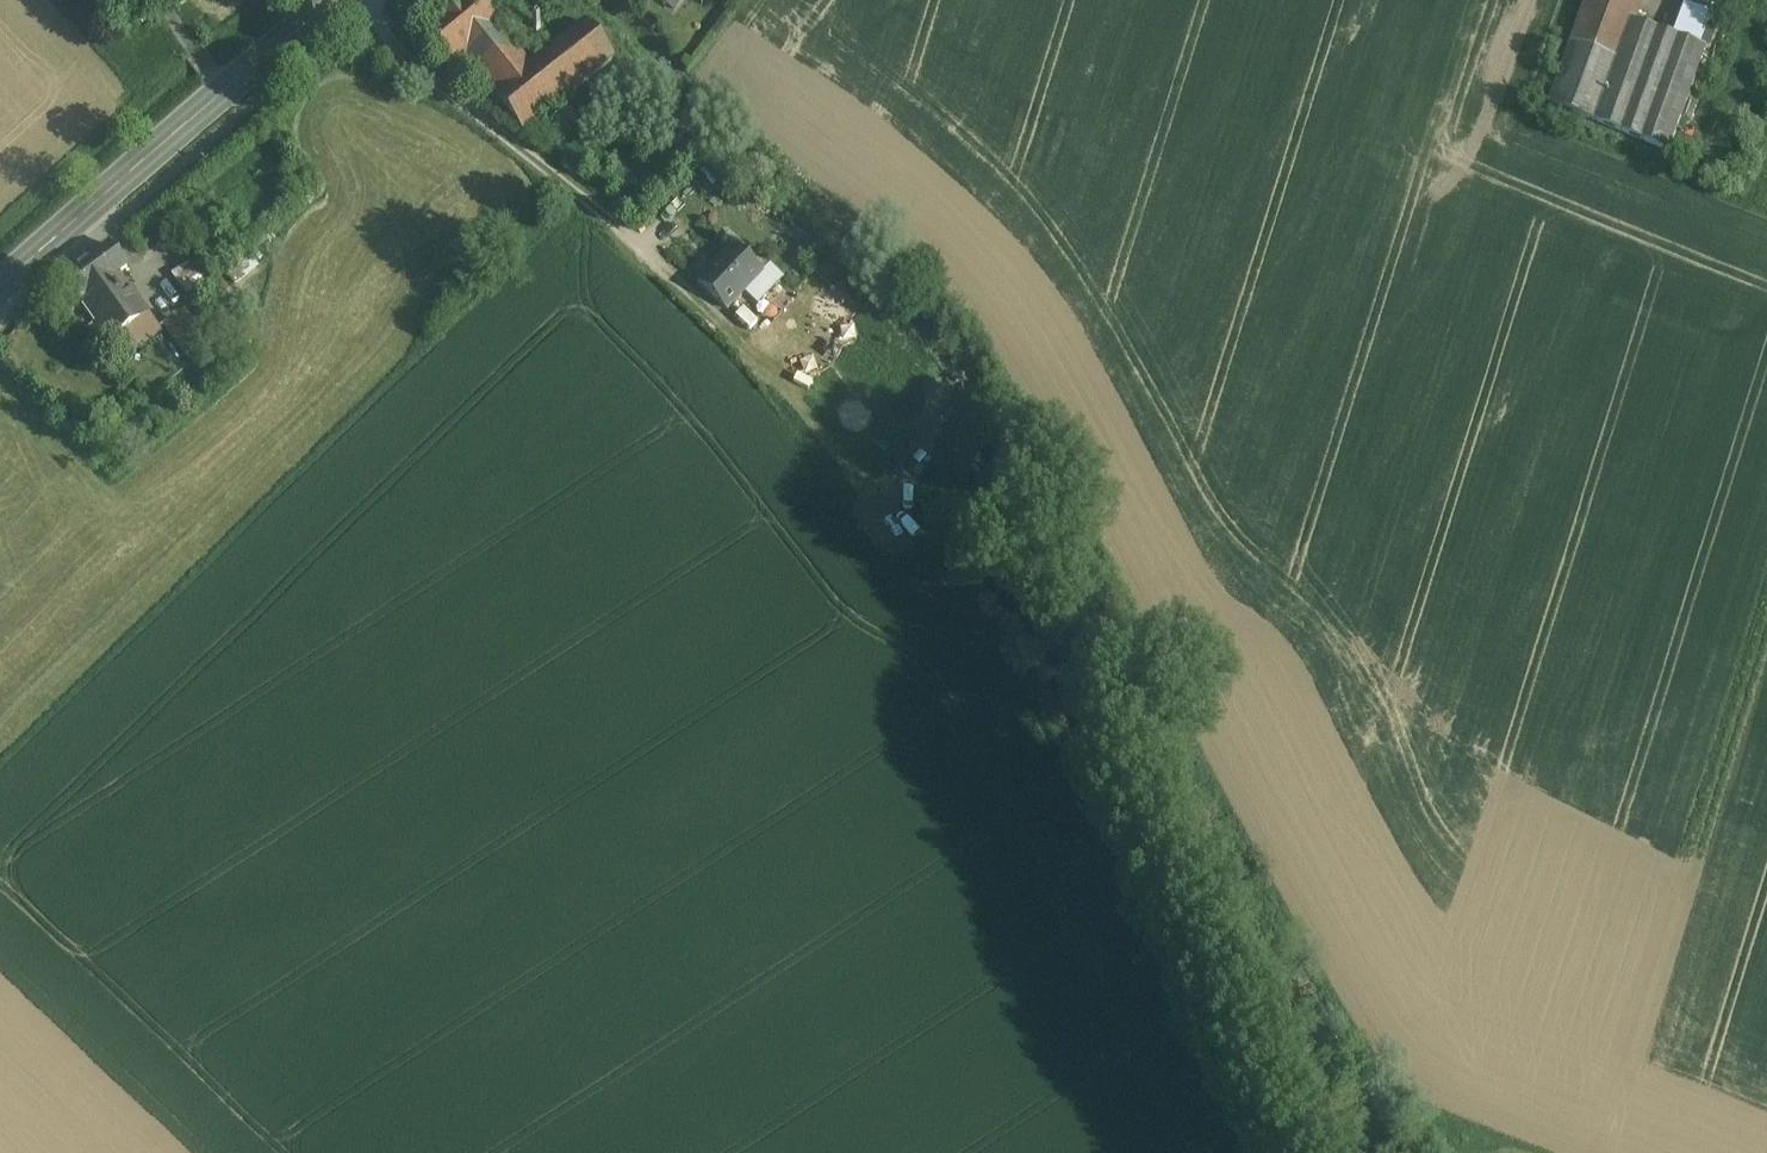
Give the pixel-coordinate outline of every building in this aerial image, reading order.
[(424,31),(454,67),(501,29),(478,0),(462,0),(424,31)] [(1553,108),(1669,154),(1706,51),(1706,50),(1680,41),(1634,24),(1643,0),(1592,0),(1553,108)] [(1715,24),(1689,14),(1680,41),(1706,50),(1715,24)] [(494,95),(493,97),(522,133),(614,59),(585,23),(531,66),(494,95)] [(531,66),(501,29),(454,67),(477,95),(487,86),(494,95),(531,66)] [(160,332),(118,273),(126,268),(110,246),(57,285),(72,306),(78,301),(119,361),(160,332)] [(732,246),(699,281),(728,308),(761,273),(732,246)] [(245,250),(221,269),(234,284),(237,282),(257,266),(245,250)] [(196,272),(188,261),(171,275),(179,286),(196,272)] [(207,340),(185,308),(163,324),(185,355),(207,340)]
